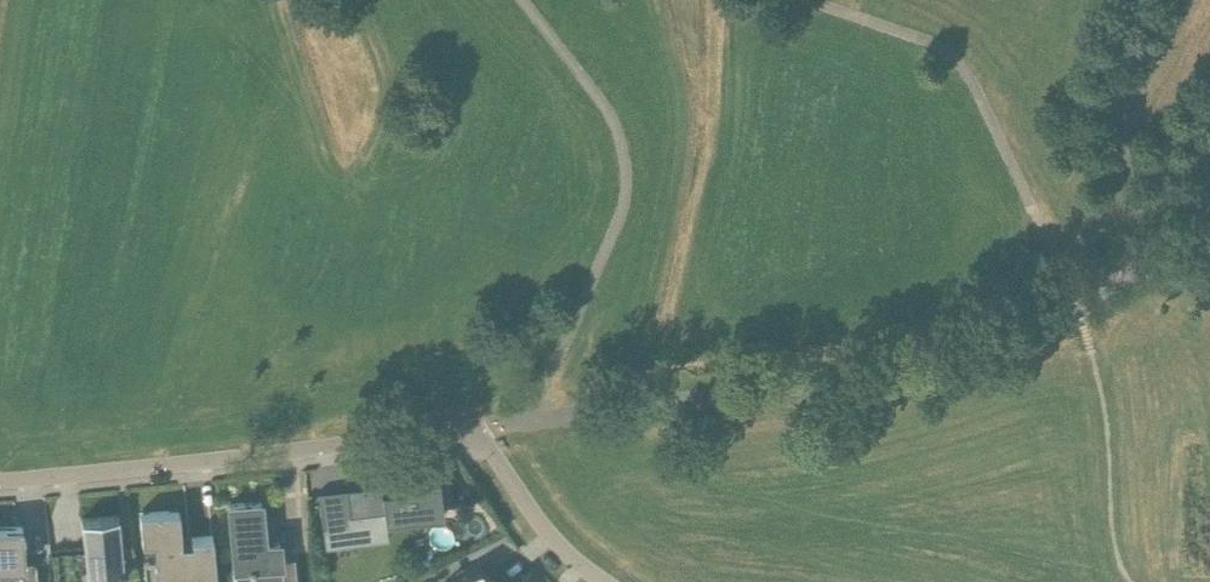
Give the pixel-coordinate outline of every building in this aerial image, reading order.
[(352,527),(444,514),(439,475),(401,481),(401,487),(348,495),(352,527)] [(320,499),(319,492),(318,493),(324,531),(352,527),(348,495),(320,499)] [(261,501),(229,504),(236,581),(284,581),(280,541),(265,542),(261,501)] [(143,543),(155,542),(157,561),(145,562),(147,581),(186,581),(186,579),(196,578),(196,581),(217,581),(213,534),(192,536),(192,542),(182,543),(179,508),(140,512),(143,543)] [(119,515),(82,518),(87,581),(125,581),(119,515)] [(17,524),(0,525),(0,581),(38,581),(36,563),(20,565),(17,524)] [(481,566),(452,581),(494,581),(481,566)]
